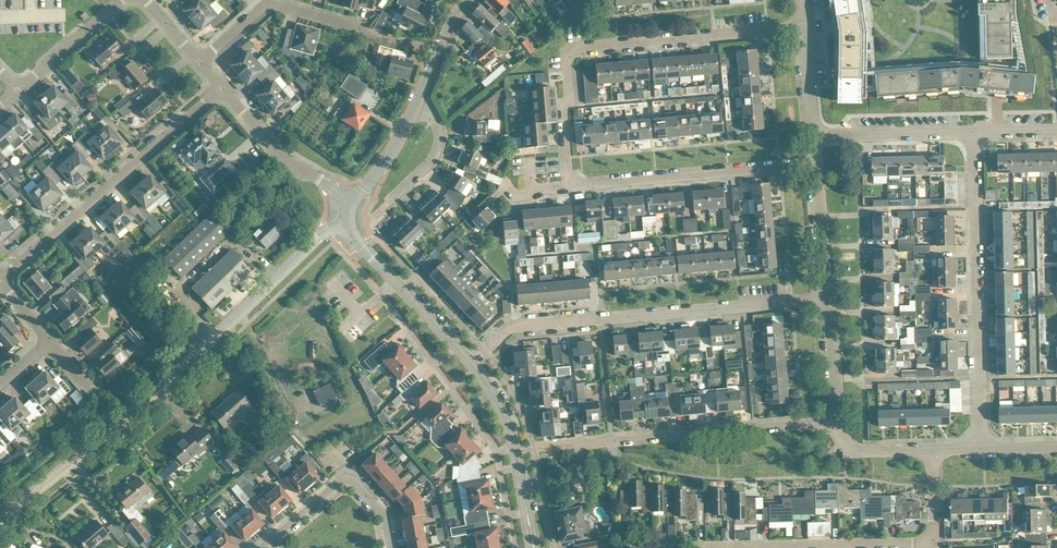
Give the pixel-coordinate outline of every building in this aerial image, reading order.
[(209,7),(213,4),(209,0),(196,0),(197,1),(184,12),(186,14),(184,16),(190,23),(188,24),(189,24),(209,7)] [(342,7),(358,11),(359,6),(372,9),(374,0),(344,0),(342,7)] [(397,4),(400,6),(397,13),(403,16),(399,24),(401,25),(399,27),(406,31),(407,28),(419,34),(427,19),(420,15),(426,5),(416,0),(399,0),(397,4)] [(506,0),(487,0),(485,2),(491,8),(489,10),(496,17),(499,14),(510,25),(517,18),(505,7),(509,3),(506,0)] [(515,10),(521,5),(516,0),(508,0),(515,10)] [(528,6),(536,16),(541,13),(533,2),(534,1),(533,0),(523,0),(528,6)] [(868,29),(864,0),(831,0),(837,36),(834,101),(839,101),(839,104),(862,104),(864,100),(868,98),(869,36),(868,29)] [(1017,15),(1017,0),(980,0),(980,17),(987,17),(987,60),(1014,60),(1013,23),(1015,23),(1019,23),(1017,15)] [(572,19),(566,10),(560,1),(553,6),(560,15),(566,24),(572,19)] [(488,13),(481,6),(480,5),(473,14),(480,22),(491,31),(494,28),(505,39),(510,34),(499,24),(500,24),(488,13)] [(209,7),(189,24),(189,25),(190,24),(196,30),(198,28),(201,31),(213,20),(218,25),(229,16),(224,10),(217,16),(209,7)] [(85,13),(80,17),(84,21),(89,17),(85,13)] [(483,37),(478,30),(477,31),(468,21),(461,30),(473,44),(468,49),(479,62),(479,64),(481,66),(483,66),(485,67),(493,60),(498,56),(487,44),(481,39),(483,37)] [(313,55),(319,31),(297,25),(296,31),(288,29),(283,50),(291,52),(291,49),(313,55)] [(481,39),(487,44),(494,37),(482,26),(478,30),(483,37),(481,39)] [(108,34),(101,41),(94,47),(98,52),(92,57),(104,70),(115,60),(111,55),(120,47),(108,34)] [(535,51),(527,39),(519,46),(527,57),(535,51)] [(236,79),(256,61),(248,52),(255,46),(250,40),(239,50),(244,55),(231,66),(233,69),(231,71),(237,78),(235,78),(236,79)] [(399,51),(380,46),(378,54),(392,58),(388,74),(390,75),(389,77),(396,79),(397,77),(408,79),(413,63),(397,58),(399,51)] [(522,51),(516,56),(520,62),(526,57),(522,51)] [(738,64),(760,62),(760,58),(757,59),(756,51),(737,53),(738,64)] [(702,56),(704,75),(717,74),(716,55),(702,56)] [(692,76),(704,75),(702,56),(690,57),(692,76)] [(679,77),(692,76),(690,57),(677,58),(679,77)] [(666,78),(679,77),(677,58),(665,59),(666,78)] [(653,79),(666,78),(665,59),(652,60),(653,79)] [(265,80),(276,70),(271,65),(264,71),(256,61),(236,79),(237,78),(243,85),(245,83),(248,85),(260,74),(265,80)] [(634,62),(636,81),(649,80),(647,61),(634,62)] [(120,64),(111,72),(108,75),(112,80),(124,81),(125,80),(134,91),(147,79),(132,62),(124,69),(120,64)] [(623,82),(636,81),(634,62),(621,63),(623,82)] [(739,75),(758,73),(758,67),(761,66),(760,62),(738,64),(739,75)] [(495,79),(508,68),(503,63),(491,73),(495,79)] [(610,83),(623,82),(621,63),(609,64),(610,83)] [(597,84),(610,83),(609,64),(596,65),(596,70),(597,77),(597,83),(597,84)] [(878,98),(966,92),(965,84),(964,84),(963,66),(877,72),(878,92),(878,98)] [(1024,72),(981,68),(963,66),(964,84),(965,84),(979,87),(978,93),(983,94),(1004,96),(1033,99),(1033,95),(1035,95),(1036,76),(1029,76),(1028,72),(1024,72)] [(68,69),(61,75),(72,87),(78,81),(68,69)] [(257,101),(263,108),(284,89),(276,79),(280,76),(276,70),(265,80),(270,85),(257,96),(259,99),(257,101)] [(584,78),(597,77),(596,70),(583,71),(584,78)] [(369,86),(351,73),(342,86),(360,99),(369,86)] [(549,83),(548,73),(535,74),(536,84),(549,83)] [(740,86),(762,84),(762,80),(759,81),(758,73),(739,75),(740,86)] [(80,83),(75,91),(83,95),(87,86),(80,83)] [(741,97),(760,96),(760,89),(763,88),(762,84),(740,86),(741,97)] [(326,98),(332,90),(325,85),(319,93),(320,94),(321,94),(326,98)] [(41,91),(59,111),(64,107),(70,113),(80,105),(71,94),(65,99),(54,87),(51,89),(49,86),(43,92),(42,91),(41,91)] [(284,89),(263,108),(269,115),(271,112),(274,115),(286,104),(291,110),(301,100),(296,95),(295,96),(288,87),(288,86),(284,89)] [(557,123),(555,100),(554,88),(527,90),(528,102),(532,102),(534,124),(524,125),(525,136),(520,137),(520,138),(521,149),(548,147),(546,124),(557,123)] [(156,89),(136,106),(148,119),(167,103),(156,89)] [(503,90),(495,97),(497,120),(505,119),(503,90)] [(53,116),(59,111),(41,91),(42,92),(35,98),(38,101),(35,103),(44,113),(39,118),(49,131),(58,124),(53,116)] [(88,105),(97,102),(94,92),(85,95),(88,105)] [(331,102),(326,98),(321,94),(320,94),(315,101),(326,109),(331,102)] [(118,111),(130,102),(125,96),(114,106),(118,111)] [(742,108),(764,106),(764,103),(761,103),(760,96),(741,97),(742,108)] [(124,118),(135,108),(130,102),(118,111),(124,118)] [(370,115),(361,109),(354,104),(347,115),(338,109),(334,116),(343,122),(344,121),(359,131),(370,115)] [(743,120),(762,118),(762,111),(765,111),(764,106),(742,108),(743,120)] [(103,131),(98,135),(115,155),(116,155),(115,154),(121,148),(119,146),(122,143),(111,131),(116,126),(104,111),(98,116),(102,120),(99,122),(103,131)] [(30,131),(15,114),(6,122),(19,137),(24,142),(33,135),(30,131)] [(709,115),(711,137),(715,137),(715,134),(723,133),(721,114),(709,115)] [(707,138),(711,137),(709,115),(698,116),(700,135),(707,135),(707,138)] [(693,136),(700,135),(698,116),(687,117),(689,139),(693,139),(693,136)] [(685,140),(689,139),(687,117),(676,118),(677,137),(685,137),(685,140)] [(671,138),(677,137),(676,118),(665,119),(667,141),(671,141),(671,138)] [(762,118),(743,120),(744,131),(767,129),(766,125),(763,125),(762,118)] [(663,142),(667,141),(665,119),(653,120),(655,139),(663,139),(663,142)] [(637,121),(639,144),(643,144),(643,140),(651,140),(649,120),(637,121)] [(628,122),(626,122),(628,142),(635,141),(635,144),(639,144),(637,121),(628,122)] [(19,137),(6,122),(0,128),(0,133),(15,150),(24,142),(19,137)] [(621,143),(628,142),(626,122),(615,123),(617,146),(621,146),(621,143)] [(486,124),(476,124),(465,123),(465,136),(476,136),(476,143),(499,143),(499,131),(486,131),(486,124)] [(595,148),(593,125),(583,126),(582,123),(575,124),(576,142),(583,142),(583,146),(591,145),(591,148),(595,148)] [(613,146),(617,146),(615,123),(604,124),(606,144),(613,143),(613,146)] [(599,145),(606,144),(604,124),(593,125),(595,148),(599,148),(599,145)] [(35,127),(30,131),(33,135),(39,142),(44,138),(35,127)] [(6,158),(15,150),(0,133),(0,151),(1,152),(6,158)] [(202,133),(182,151),(189,159),(194,165),(196,167),(200,169),(203,168),(206,165),(207,166),(211,170),(208,173),(201,179),(214,194),(237,173),(232,167),(224,158),(224,159),(220,155),(221,154),(214,146),(211,142),(210,142),(202,133)] [(83,136),(77,141),(86,152),(92,147),(103,160),(105,157),(108,160),(114,154),(115,155),(98,135),(93,139),(86,134),(83,136)] [(81,156),(86,152),(77,141),(72,146),(78,153),(68,161),(85,181),(86,181),(85,180),(91,174),(89,171),(92,169),(81,156)] [(479,165),(482,158),(462,150),(458,162),(468,166),(466,172),(485,180),(490,169),(479,165)] [(166,152),(154,162),(159,167),(170,157),(166,152)] [(23,160),(27,164),(32,159),(29,155),(23,160)] [(1028,179),(1027,172),(1027,155),(1013,156),(1013,173),(1021,173),(1021,179),(1028,179)] [(1027,172),(1041,172),(1041,155),(1027,155),(1027,172)] [(1041,172),(1055,172),(1055,155),(1041,155),(1041,172)] [(1013,173),(1013,156),(998,156),(999,158),(991,158),(991,173),(999,173),(1013,173)] [(916,176),(930,176),(930,157),(916,158),(916,176)] [(945,173),(945,168),(945,157),(930,157),(930,176),(945,175),(945,173)] [(873,177),(888,177),(888,158),(873,159),(873,177)] [(902,158),(888,158),(888,177),(888,187),(902,187),(902,176),(902,158)] [(902,176),(916,176),(916,158),(902,158),(902,176)] [(21,169),(27,164),(23,160),(18,165),(21,169)] [(85,181),(68,161),(59,169),(53,162),(47,167),(56,178),(62,173),(73,186),(76,183),(78,186),(84,180),(85,181)] [(51,182),(56,178),(47,167),(42,172),(48,179),(38,187),(56,207),(55,206),(62,200),(60,197),(62,195),(51,182)] [(7,185),(9,183),(12,180),(3,170),(0,173),(0,176),(7,185)] [(449,196),(459,207),(461,205),(466,197),(473,186),(468,183),(451,172),(444,183),(454,189),(449,196)] [(138,181),(159,205),(159,206),(169,198),(173,203),(179,198),(174,193),(167,184),(161,189),(150,176),(148,179),(146,176),(139,182),(138,181)] [(15,180),(10,183),(14,188),(19,184),(15,180)] [(149,213),(159,205),(138,181),(139,182),(132,188),(134,190),(131,193),(142,206),(137,210),(146,221),(152,216),(149,213)] [(7,185),(2,190),(13,203),(20,196),(19,195),(17,193),(9,183),(7,185)] [(753,200),(770,199),(768,184),(752,186),(753,197),(753,200)] [(55,207),(56,207),(38,187),(29,195),(23,188),(17,193),(19,195),(20,196),(26,204),(32,199),(43,211),(46,209),(48,212),(54,206),(55,207)] [(733,202),(740,202),(738,187),(731,188),(733,202)] [(707,192),(708,209),(709,209),(709,214),(716,214),(715,208),(723,208),(722,190),(707,192)] [(459,207),(449,196),(445,200),(437,192),(428,200),(442,215),(451,207),(455,211),(459,207)] [(694,210),(708,209),(707,192),(693,193),(694,210)] [(667,195),(668,213),(683,212),(682,194),(667,195)] [(654,214),(668,213),(667,195),(653,197),(654,214)] [(627,199),(629,222),(629,216),(643,215),(642,198),(627,199)] [(623,223),(629,222),(627,199),(613,200),(614,218),(622,217),(623,223)] [(755,214),(771,212),(770,199),(753,200),(755,214)] [(433,224),(442,215),(428,200),(418,209),(426,217),(422,221),(432,232),(437,228),(433,224)] [(603,217),(603,212),(602,201),(586,203),(588,223),(596,222),(595,218),(603,217)] [(146,221),(137,210),(132,215),(120,202),(118,204),(116,202),(109,208),(108,207),(125,227),(134,219),(140,226),(146,221)] [(740,202),(733,202),(734,215),(741,214),(740,202)] [(116,235),(125,227),(108,207),(109,208),(102,214),(104,216),(102,219),(112,231),(107,236),(116,247),(122,242),(116,235)] [(558,208),(560,228),(572,227),(570,207),(558,208)] [(475,211),(467,218),(464,221),(472,230),(476,226),(481,231),(488,224),(496,217),(487,208),(479,216),(475,211)] [(548,229),(560,228),(558,208),(546,209),(548,229)] [(536,230),(548,229),(546,209),(534,210),(536,230)] [(524,231),(536,230),(534,210),(522,212),(524,229),(524,231)] [(730,230),(729,216),(729,210),(722,210),(724,230),(730,230)] [(755,220),(756,228),(772,226),(771,212),(755,214),(750,214),(750,220),(755,220)] [(914,229),(914,219),(913,212),(898,212),(898,218),(900,218),(900,219),(908,219),(909,229),(914,229)] [(995,227),(1012,227),(1012,213),(995,213),(995,227)] [(229,234),(211,214),(163,260),(182,279),(229,234)] [(258,239),(267,249),(283,234),(264,214),(248,229),(252,233),(245,239),(251,245),(258,239)] [(649,217),(651,237),(657,236),(656,216),(649,217)] [(432,232),(422,221),(417,226),(409,217),(400,226),(415,241),(424,233),(427,237),(432,232)] [(644,237),(651,237),(649,217),(642,218),(644,237)] [(871,222),(871,229),(874,229),(896,229),(893,229),(893,217),(871,218),(871,222)] [(937,233),(955,232),(954,217),(948,217),(937,217),(937,218),(937,233)] [(516,219),(503,220),(506,246),(525,244),(523,230),(517,230),(516,219)] [(684,234),(690,233),(689,219),(682,220),(684,234)] [(689,219),(690,233),(697,233),(696,219),(689,219)] [(609,221),(611,240),(617,240),(616,220),(609,221)] [(604,241),(611,240),(609,221),(602,221),(604,241)] [(0,227),(0,243),(10,234),(15,240),(25,231),(21,225),(14,231),(6,222),(0,227)] [(405,250),(415,241),(400,226),(391,234),(405,250)] [(458,237),(465,231),(461,226),(454,232),(458,237)] [(757,241),(773,240),(772,226),(756,228),(749,228),(749,235),(756,234),(757,241)] [(996,242),(1013,242),(1012,227),(995,227),(996,242)] [(78,233),(95,253),(100,248),(106,255),(108,254),(112,259),(120,252),(116,247),(107,236),(102,241),(91,228),(88,230),(86,228),(79,234),(78,233)] [(874,229),(871,229),(871,241),(897,240),(896,229),(874,229)] [(955,232),(937,233),(938,246),(955,246),(955,232)] [(90,257),(95,253),(78,233),(79,234),(72,240),(74,242),(72,245),(82,257),(77,262),(86,273),(94,265),(90,257)] [(658,259),(659,276),(674,274),(673,258),(671,240),(666,240),(667,252),(665,253),(666,259),(659,259),(658,259)] [(758,255),(775,253),(773,240),(757,241),(758,255)] [(458,241),(454,245),(458,249),(463,245),(458,241)] [(996,256),(1013,255),(1013,242),(996,242),(996,256)] [(615,245),(616,252),(630,250),(630,243),(615,245)] [(252,271),(244,263),(232,250),(191,289),(211,310),(252,271)] [(875,263),(895,262),(899,262),(899,256),(894,256),(894,250),(871,251),(871,255),(875,255),(875,262),(875,263)] [(438,284),(452,271),(444,262),(449,258),(444,252),(439,257),(429,266),(434,271),(429,275),(438,284)] [(471,262),(476,258),(471,253),(466,257),(471,262)] [(718,254),(720,270),(734,269),(733,253),(718,254)] [(775,253),(758,255),(748,256),(748,263),(755,262),(755,269),(776,267),(775,253)] [(653,260),(644,261),(646,277),(659,276),(658,259),(659,259),(658,254),(653,254),(653,260)] [(706,271),(720,270),(718,254),(705,255),(706,271)] [(122,255),(116,260),(123,268),(129,263),(122,255)] [(692,273),(706,271),(705,255),(691,257),(692,273)] [(1013,255),(996,256),(996,270),(1013,269),(1013,255)] [(430,256),(420,265),(425,269),(435,260),(430,256)] [(745,256),(737,257),(738,266),(746,266),(745,256)] [(679,274),(692,273),(691,257),(677,258),(679,274)] [(934,274),(956,274),(955,259),(938,259),(938,267),(933,267),(934,274)] [(632,278),(646,277),(644,261),(631,262),(632,278)] [(900,278),(915,278),(915,261),(906,262),(907,273),(900,273),(900,278)] [(619,279),(632,278),(631,262),(617,263),(619,279)] [(895,273),(895,262),(875,263),(875,262),(872,262),(872,266),(875,266),(875,274),(895,273)] [(605,280),(619,279),(617,263),(603,264),(605,280)] [(446,293),(460,280),(456,275),(463,269),(459,264),(452,271),(438,284),(446,293)] [(482,275),(487,270),(483,265),(478,270),(482,275)] [(51,288),(47,283),(53,278),(43,267),(24,283),(38,299),(51,288)] [(487,270),(482,275),(487,280),(492,275),(487,270)] [(91,281),(83,273),(79,277),(86,285),(91,281)] [(997,288),(1014,288),(1014,273),(997,273),(997,288)] [(956,274),(934,274),(934,281),(938,281),(939,288),(956,287),(956,274)] [(454,301),(468,288),(471,285),(475,282),(471,277),(464,283),(460,280),(446,293),(454,301)] [(915,295),(915,288),(915,278),(900,278),(900,283),(900,286),(910,286),(910,295),(915,295)] [(576,281),(578,300),(590,299),(588,280),(576,281)] [(566,302),(578,300),(576,281),(564,282),(566,302)] [(554,303),(566,302),(564,282),(552,283),(554,303)] [(499,292),(504,288),(499,283),(494,287),(499,292)] [(542,304),(554,303),(552,283),(540,284),(542,304)] [(64,289),(59,284),(46,295),(51,301),(64,289)] [(530,305),(542,304),(540,284),(528,285),(530,305)] [(876,296),(895,295),(895,284),(872,284),(872,288),(876,288),(876,295),(876,296)] [(454,301),(462,310),(476,297),(480,294),(471,285),(468,288),(454,301)] [(518,306),(530,305),(528,285),(516,286),(518,306)] [(504,288),(499,292),(503,297),(509,292),(504,288)] [(997,301),(1014,301),(1014,288),(997,288),(997,301)] [(63,298),(55,305),(62,314),(56,320),(65,330),(73,323),(85,313),(90,309),(73,289),(66,295),(63,298)] [(876,296),(876,295),(872,295),(872,300),(876,300),(876,307),(887,307),(899,307),(899,295),(895,295),(876,296)] [(916,301),(916,311),(916,315),(923,315),(922,301),(931,301),(931,295),(915,295),(916,301)] [(471,319),(485,306),(476,297),(462,310),(471,319)] [(102,314),(109,307),(102,299),(95,306),(102,314)] [(933,315),(957,315),(956,300),(939,300),(939,308),(933,308),(933,315)] [(901,312),(916,311),(916,301),(910,302),(910,306),(901,307),(901,312)] [(1014,301),(997,301),(998,316),(1015,315),(1014,301)] [(485,306),(471,319),(479,328),(493,315),(485,307),(485,306)] [(502,317),(509,315),(507,306),(500,308),(502,317)] [(916,315),(916,311),(901,312),(901,317),(911,316),(911,321),(916,321),(916,315)] [(957,315),(933,315),(933,321),(939,321),(939,329),(957,329),(957,315)] [(19,331),(6,316),(0,320),(0,345),(7,353),(10,350),(13,350),(15,348),(16,345),(19,342),(13,336),(19,331)] [(48,326),(56,320),(53,316),(45,321),(48,326)] [(877,329),(899,328),(903,328),(902,323),(896,323),(896,317),(873,317),(873,322),(877,322),(877,328),(877,329)] [(92,318),(89,320),(81,327),(87,334),(76,343),(86,355),(101,342),(91,330),(98,324),(92,318)] [(998,333),(1015,333),(1015,319),(998,319),(998,333)] [(725,321),(721,322),(723,346),(724,350),(742,348),(740,331),(733,331),(733,326),(726,326),(725,321)] [(712,347),(723,346),(721,322),(717,322),(717,327),(710,328),(711,337),(704,338),(705,351),(706,359),(713,358),(712,347)] [(763,338),(782,336),(782,329),(787,328),(786,324),(762,326),(762,331),(751,332),(751,325),(743,325),(743,328),(744,337),(745,339),(752,339),(763,337),(763,338)] [(675,341),(668,341),(670,362),(670,354),(687,353),(687,350),(685,325),(681,325),(681,330),(674,331),(675,341)] [(689,325),(685,325),(687,350),(699,349),(699,352),(705,351),(704,338),(698,338),(697,329),(690,330),(689,325)] [(125,333),(145,355),(152,349),(132,327),(125,333)] [(646,353),(651,353),(649,328),(645,329),(646,333),(638,334),(639,344),(632,344),(633,358),(634,358),(634,362),(644,361),(646,358),(646,353)] [(670,362),(668,341),(662,342),(661,332),(654,333),(653,328),(649,328),(651,353),(657,352),(657,358),(663,357),(663,362),(670,362)] [(877,329),(877,328),(873,329),(873,333),(877,333),(877,340),(896,340),(899,340),(899,328),(877,329)] [(902,345),(915,344),(914,328),(908,328),(908,339),(901,339),(902,345)] [(633,358),(632,344),(626,345),(625,335),(618,336),(617,331),(613,332),(615,356),(625,355),(626,359),(633,358)] [(998,347),(1015,347),(1015,333),(998,333),(998,347)] [(764,349),(788,347),(788,342),(783,343),(782,336),(763,338),(764,349)] [(99,363),(96,366),(105,376),(120,364),(114,357),(121,352),(112,342),(95,358),(99,363)] [(593,364),(592,353),(591,342),(578,344),(579,357),(573,357),(574,368),(574,370),(582,369),(581,365),(593,364)] [(934,357),(958,356),(957,342),(940,342),(940,350),(934,350),(934,357)] [(391,371),(407,357),(403,352),(405,350),(399,344),(391,351),(384,343),(376,351),(364,361),(373,372),(381,364),(385,364),(391,371)] [(554,362),(562,361),(560,345),(552,346),(554,362)] [(560,345),(562,361),(562,364),(569,364),(568,351),(561,351),(560,345)] [(516,365),(535,364),(534,356),(538,356),(537,347),(523,349),(524,352),(514,353),(516,365)] [(765,360),(784,358),(784,351),(789,351),(788,347),(764,349),(765,360)] [(999,361),(1016,361),(1015,347),(998,347),(999,361)] [(877,362),(904,362),(904,356),(897,356),(896,350),(874,351),(874,355),(877,355),(877,362)] [(955,371),(958,371),(958,356),(934,357),(934,364),(940,364),(941,377),(955,377),(955,371)] [(402,394),(417,380),(411,374),(419,367),(413,360),(412,361),(407,357),(391,371),(397,378),(397,388),(401,393),(402,394)] [(766,371),(790,369),(790,365),(785,365),(784,358),(765,360),(766,371)] [(1016,361),(999,361),(999,376),(1016,375),(1016,361)] [(877,362),(874,362),(874,366),(878,366),(878,374),(897,373),(900,373),(900,368),(897,367),(897,362),(904,362),(877,362)] [(535,379),(536,379),(535,364),(516,365),(517,377),(523,377),(523,381),(535,379)] [(640,370),(634,371),(635,378),(641,378),(653,376),(652,368),(645,369),(645,374),(641,374),(640,370)] [(767,382),(786,381),(786,373),(791,373),(790,369),(766,371),(767,382)] [(33,376),(33,377),(50,397),(56,403),(65,395),(71,391),(62,380),(56,385),(45,372),(43,374),(41,372),(34,378),(33,376)] [(374,386),(364,375),(358,380),(365,393),(374,386)] [(41,405),(50,397),(33,377),(32,377),(33,378),(27,384),(29,386),(26,389),(37,401),(32,406),(41,416),(47,412),(41,405)] [(531,395),(549,393),(548,377),(536,379),(535,379),(535,383),(529,383),(531,395)] [(573,391),(571,379),(564,380),(565,387),(562,387),(563,392),(573,391)] [(402,394),(401,393),(399,396),(403,401),(413,401),(419,408),(436,394),(431,389),(433,387),(427,381),(419,388),(414,383),(417,381),(417,380),(402,394)] [(768,394),(792,391),(792,387),(787,388),(786,381),(767,382),(768,393),(768,394)] [(330,383),(313,392),(320,407),(337,399),(330,383)] [(679,383),(672,384),(674,407),(681,406),(682,416),(689,415),(690,420),(694,420),(691,395),(685,396),(684,392),(683,390),(680,390),(679,383)] [(624,397),(619,397),(619,402),(620,416),(621,423),(621,426),(626,426),(625,421),(632,420),(633,420),(632,419),(632,411),(638,410),(636,386),(636,384),(629,385),(630,392),(623,393),(624,397)] [(666,392),(655,393),(658,423),(662,423),(661,418),(669,417),(668,407),(674,407),(672,384),(665,384),(666,392)] [(643,385),(636,386),(638,410),(645,409),(645,418),(646,419),(653,418),(653,423),(658,423),(655,393),(650,394),(650,395),(645,396),(644,390),(643,385)] [(727,388),(729,416),(734,416),(733,411),(741,410),(747,409),(746,398),(745,387),(737,387),(737,386),(727,387),(727,388)] [(716,389),(709,390),(711,412),(718,411),(718,413),(725,412),(725,417),(729,416),(727,388),(716,389)] [(244,421),(248,418),(256,411),(251,405),(251,404),(238,390),(231,397),(231,398),(226,403),(225,403),(212,414),(225,428),(239,415),(244,421)] [(697,395),(691,395),(694,420),(698,419),(697,414),(705,414),(705,413),(711,412),(709,390),(701,391),(696,391),(697,395)] [(574,402),(573,391),(563,392),(564,396),(566,396),(567,403),(574,402)] [(754,395),(750,395),(752,414),(759,414),(758,404),(769,402),(769,405),(788,403),(788,396),(793,395),(792,391),(768,394),(768,393),(754,395)] [(551,409),(551,408),(549,393),(531,395),(532,407),(537,407),(538,410),(545,410),(545,409),(551,409)] [(366,407),(373,404),(371,397),(364,399),(366,407)] [(26,411),(15,398),(13,400),(11,398),(4,403),(3,402),(3,403),(20,423),(25,418),(29,423),(33,419),(35,421),(41,416),(32,406),(26,411)] [(578,400),(578,402),(579,413),(586,412),(587,425),(600,423),(598,402),(586,403),(585,399),(578,400)] [(1029,423),(1029,408),(1021,408),(1021,401),(1014,401),(1014,408),(1015,424),(1029,423)] [(20,423),(3,403),(4,404),(0,407),(0,419),(7,427),(2,432),(11,442),(17,437),(11,431),(20,423)] [(936,411),(937,426),(951,425),(951,410),(950,410),(950,404),(943,404),(943,403),(936,403),(936,410),(936,411)] [(432,442),(450,427),(445,421),(453,414),(447,408),(446,409),(441,404),(425,418),(431,425),(430,440),(432,442)] [(881,429),(895,428),(894,404),(893,404),(894,413),(880,413),(881,429)] [(901,404),(894,404),(895,428),(909,427),(909,412),(908,412),(908,404),(901,405),(901,404)] [(1056,423),(1056,415),(1056,407),(1043,408),(1043,423),(1056,423)] [(541,425),(560,423),(558,408),(551,408),(551,409),(545,409),(545,410),(545,413),(540,413),(541,425)] [(1015,424),(1014,408),(1000,409),(1000,424),(1015,424)] [(1029,423),(1043,423),(1043,408),(1029,408),(1029,423)] [(909,427),(923,427),(922,411),(909,412),(909,427)] [(923,427),(937,426),(936,411),(922,411),(923,427)] [(580,421),(575,422),(573,422),(575,435),(582,434),(580,421)] [(560,423),(541,425),(542,437),(552,436),(552,440),(565,439),(564,430),(561,431),(560,423)] [(454,455),(470,441),(466,436),(467,435),(461,428),(453,435),(448,429),(450,427),(432,442),(437,448),(447,449),(454,455)] [(184,442),(182,440),(171,450),(177,458),(158,474),(164,481),(183,464),(184,465),(200,450),(202,452),(214,442),(202,429),(191,438),(189,437),(184,442)] [(2,432),(0,434),(0,441),(5,447),(11,442),(2,432)] [(403,436),(392,435),(392,436),(401,445),(405,441),(405,438),(407,435),(406,433),(403,436)] [(456,479),(478,469),(474,458),(473,458),(482,451),(476,444),(474,446),(470,441),(454,455),(460,462),(459,476),(459,477),(456,478),(456,479)] [(395,453),(399,449),(395,444),(390,448),(395,453)] [(399,449),(395,453),(399,458),(404,454),(399,449)] [(313,471),(318,467),(307,454),(297,462),(292,466),(296,471),(310,487),(315,483),(314,481),(319,477),(313,471)] [(371,475),(384,463),(376,454),(363,466),(371,475)] [(9,477),(23,464),(17,457),(3,469),(9,477)] [(222,463),(231,474),(238,467),(229,457),(222,463)] [(410,471),(415,466),(411,462),(406,466),(410,471)] [(310,487),(296,471),(292,466),(284,473),(275,463),(270,467),(280,479),(285,475),(288,479),(287,480),(299,494),(304,490),(305,492),(310,487)] [(378,483),(391,472),(384,463),(371,475),(378,483)] [(415,466),(410,471),(415,475),(419,471),(415,466)] [(468,499),(489,495),(488,489),(490,488),(488,480),(478,482),(476,471),(479,469),(478,469),(456,479),(458,485),(466,490),(468,499)] [(386,492),(399,480),(391,472),(378,483),(386,492)] [(422,484),(427,480),(423,475),(418,479),(422,484)] [(256,483),(262,491),(270,485),(264,477),(256,483)] [(126,508),(123,510),(132,523),(126,528),(128,531),(125,534),(137,547),(140,545),(150,536),(140,525),(143,518),(137,510),(154,496),(150,492),(139,478),(117,496),(126,508)] [(237,484),(250,500),(255,495),(243,480),(237,484)] [(397,499),(407,489),(399,480),(386,492),(394,501),(397,499)] [(642,512),(652,512),(652,487),(642,488),(642,483),(630,483),(630,491),(620,491),(621,508),(642,508),(642,512)] [(244,504),(250,500),(237,484),(231,489),(244,504)] [(815,509),(838,508),(838,484),(827,484),(827,494),(815,494),(815,509)] [(860,508),(860,493),(848,493),(847,484),(838,484),(838,508),(860,508)] [(1026,503),(1026,504),(1041,504),(1041,497),(1052,497),(1052,489),(1056,489),(1056,485),(1025,486),(1026,503)] [(269,495),(283,511),(288,506),(287,505),(291,501),(279,486),(269,495)] [(404,507),(421,499),(410,486),(407,489),(397,499),(404,507)] [(664,517),(674,516),(674,492),(664,492),(664,487),(652,487),(652,512),(664,512),(664,517)] [(577,489),(567,490),(569,503),(582,502),(582,494),(578,495),(577,489)] [(283,511),(269,495),(266,490),(257,498),(261,502),(259,503),(272,517),(276,513),(278,515),(283,511)] [(734,519),(733,495),(723,496),(723,490),(711,491),(712,514),(724,514),(724,519),(734,519)] [(891,525),(890,496),(883,496),(883,498),(875,498),(875,499),(871,499),(870,490),(860,490),(860,493),(860,508),(861,519),(883,519),(884,525),(891,525)] [(686,491),(674,492),(674,516),(686,516),(686,521),(697,521),(696,496),(686,497),(686,491)] [(815,509),(815,494),(815,491),(804,491),(805,501),(792,501),(792,516),(815,515),(815,509)] [(997,500),(998,520),(1003,520),(1003,524),(1005,524),(1005,532),(1013,532),(1013,504),(1008,504),(1008,493),(1004,494),(1004,499),(997,500)] [(964,521),(963,494),(959,495),(959,500),(952,501),(952,508),(951,508),(951,509),(952,509),(952,521),(959,521),(959,530),(952,530),(953,539),(964,539),(964,533),(964,521)] [(975,521),(974,500),(967,500),(967,494),(963,494),(964,521),(975,521)] [(975,521),(986,521),(986,494),(981,494),(982,500),(974,500),(975,521)] [(998,520),(997,500),(990,500),(989,494),(986,494),(986,521),(998,520)] [(465,524),(485,520),(484,512),(494,510),(493,501),(490,502),(489,495),(468,499),(470,508),(464,517),(465,524)] [(733,495),(734,519),(746,519),(746,524),(756,524),(755,498),(755,500),(745,500),(745,495),(733,495)] [(890,496),(891,525),(896,524),(896,520),(919,520),(919,502),(918,502),(918,505),(906,505),(906,496),(890,496)] [(792,516),(792,501),(792,498),(782,498),(782,508),(769,508),(769,505),(769,508),(763,508),(763,521),(769,521),(769,523),(793,522),(792,516)] [(406,517),(420,515),(424,515),(421,499),(404,507),(406,517)] [(1026,522),(1053,521),(1052,518),(1047,518),(1046,510),(1041,510),(1041,504),(1026,504),(1026,508),(1026,522)] [(220,509),(215,514),(226,528),(231,524),(232,526),(244,541),(249,537),(250,538),(255,534),(242,518),(237,513),(232,517),(229,520),(220,509)] [(580,509),(556,513),(561,542),(582,538),(581,537),(581,535),(589,533),(590,531),(589,522),(586,521),(582,521),(580,509)] [(242,518),(255,534),(261,529),(259,528),(264,524),(251,510),(242,518)] [(221,532),(226,528),(215,514),(209,518),(221,532)] [(405,530),(422,527),(420,515),(406,517),(402,518),(405,530)] [(824,536),(823,522),(820,523),(820,517),(815,517),(815,523),(816,536),(824,536)] [(475,537),(477,546),(498,542),(497,536),(499,535),(498,527),(487,529),(485,520),(465,524),(466,525),(450,528),(452,537),(466,535),(468,537),(470,534),(475,537)] [(103,529),(96,521),(76,538),(85,547),(95,547),(109,536),(103,529)] [(1026,540),(1042,540),(1042,533),(1047,533),(1047,526),(1053,526),(1053,521),(1026,522),(1026,540)] [(130,542),(124,535),(114,523),(107,528),(123,547),(130,542)] [(808,536),(816,536),(815,523),(807,523),(808,536)] [(599,541),(612,539),(610,525),(603,526),(605,533),(598,534),(599,541)] [(407,542),(424,538),(422,527),(405,530),(407,542)] [(188,538),(180,528),(174,533),(187,547),(188,547),(193,544),(188,538)] [(193,544),(197,547),(203,547),(204,546),(193,533),(188,538),(193,544)] [(220,547),(235,547),(236,547),(224,533),(214,541),(220,547)] [(759,534),(749,534),(749,545),(759,545),(759,534)] [(424,538),(407,542),(408,547),(426,547),(424,538)] [(1047,546),(1042,546),(1042,540),(1026,540),(1027,547),(1047,547),(1047,546)]
